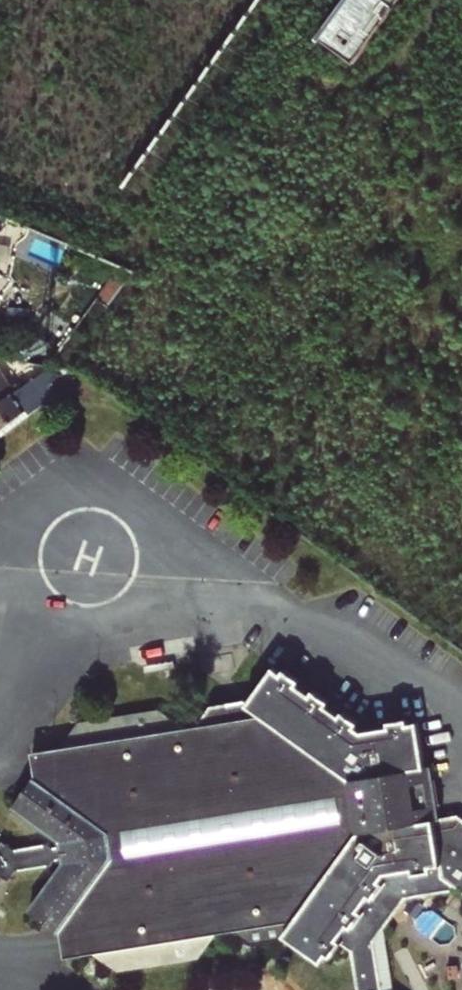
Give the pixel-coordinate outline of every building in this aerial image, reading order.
[(396,0),(337,0),(314,34),(354,61),(396,0)] [(7,270),(10,258),(0,256),(0,269),(7,270)] [(113,275),(96,298),(106,306),(123,282),(113,275)] [(51,396),(44,385),(59,374),(43,371),(42,372),(14,391),(0,401),(0,435),(51,396)] [(14,391),(0,371),(0,401),(14,391)] [(329,954),(338,942),(347,949),(354,989),(363,989),(371,989),(391,989),(390,989),(379,928),(402,896),(456,887),(461,892),(461,822),(453,815),(437,817),(428,766),(421,766),(414,722),(404,724),(403,719),(383,722),(384,727),(359,731),(351,725),(353,722),(338,711),(335,714),(323,705),(325,702),(309,690),(306,694),(293,684),(296,681),(280,669),(277,673),(270,668),(245,703),(241,700),(207,706),(194,724),(178,727),(153,709),(75,722),(57,747),(28,752),(32,779),(29,780),(9,808),(56,842),(57,845),(47,846),(43,843),(9,849),(0,842),(0,877),(6,882),(13,871),(48,865),(52,861),(60,860),(61,864),(28,910),(54,930),(57,930),(61,956),(90,952),(115,970),(196,956),(213,932),(229,930),(247,942),(280,937),(282,933),(318,959),(324,951),(329,954)]
